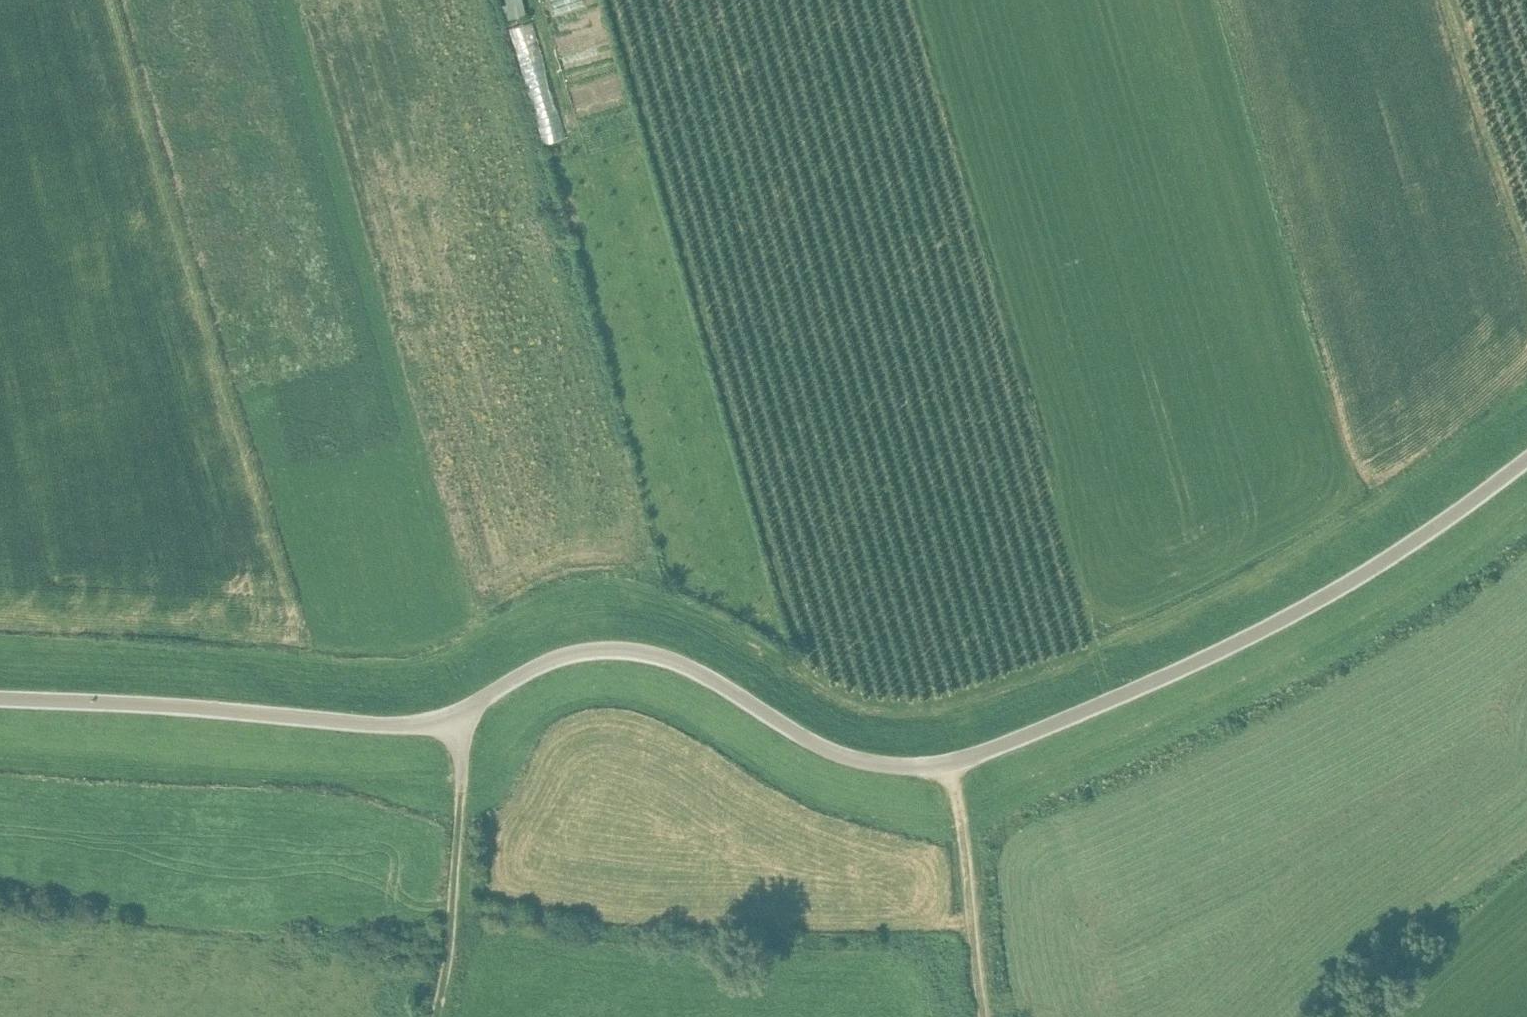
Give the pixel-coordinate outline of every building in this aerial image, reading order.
[(512,26),(541,141),(563,136),(534,21),(512,26)]
